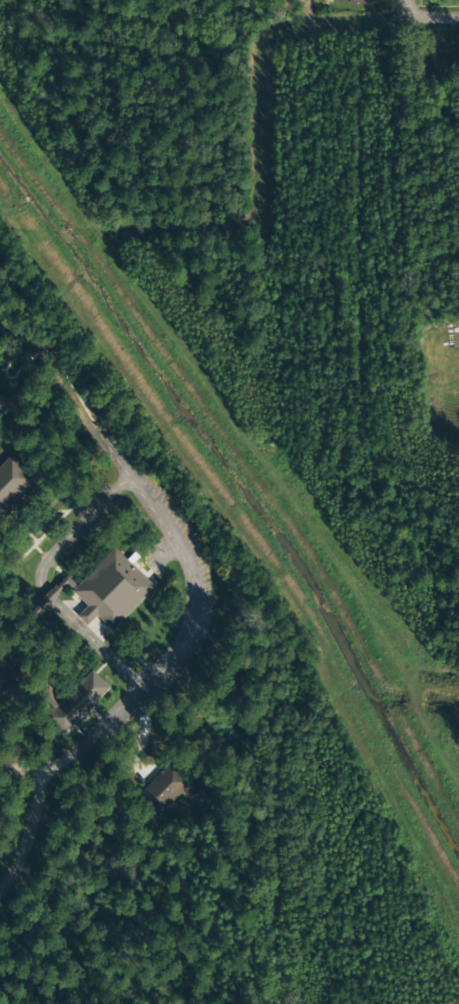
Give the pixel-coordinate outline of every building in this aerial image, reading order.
[(97,617),(111,631),(155,588),(115,548),(71,591),(86,607),(76,617),(86,627),(97,617)] [(3,681),(0,678),(9,669),(0,660),(0,684),(3,681)] [(49,712),(68,732),(95,706),(93,704),(109,688),(92,671),(49,712)] [(199,791),(171,762),(138,794),(157,814),(181,791),(190,800),(199,791)]
